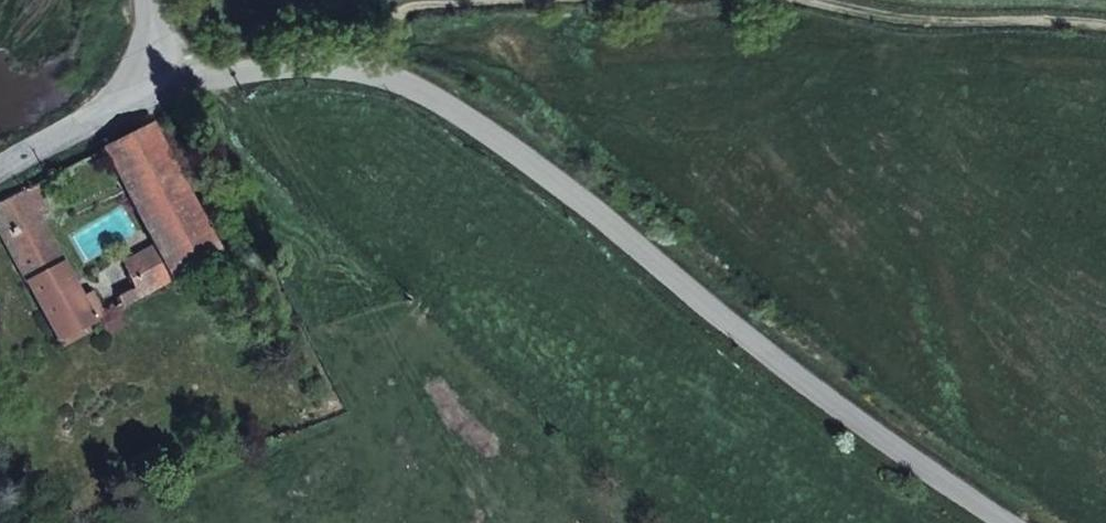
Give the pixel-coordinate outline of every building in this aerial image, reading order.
[(217,251),(150,122),(103,146),(152,243),(117,259),(137,293),(217,251)] [(0,197),(0,237),(23,279),(62,258),(23,186),(0,197)] [(62,258),(23,279),(53,336),(92,316),(62,258)]
